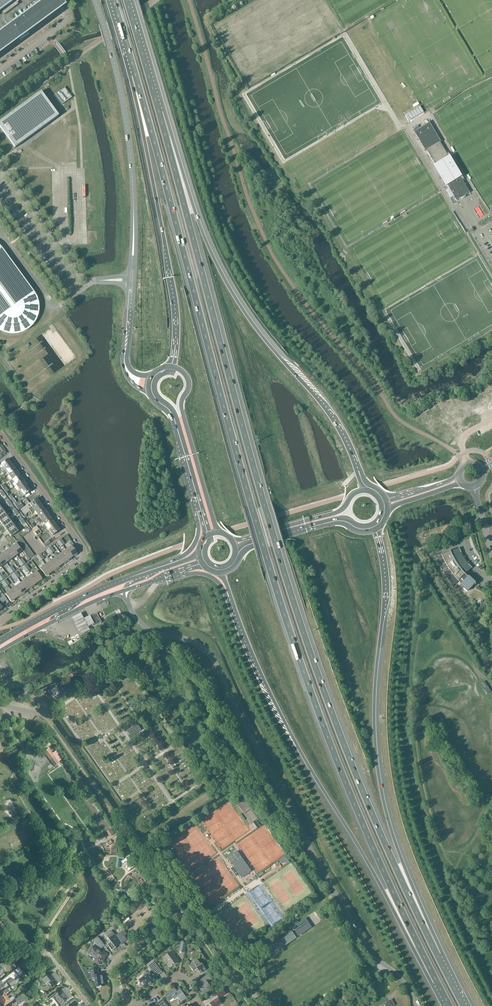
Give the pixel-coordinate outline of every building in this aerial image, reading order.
[(19,40),(61,9),(55,0),(48,0),(0,35),(0,53),(17,41),(19,40)] [(11,5),(9,3),(13,0),(0,0),(0,13),(11,5)] [(0,122),(0,128),(15,148),(58,116),(41,92),(0,122)] [(447,186),(456,201),(470,192),(461,178),(462,177),(449,156),(449,157),(440,142),(441,141),(430,122),(414,131),(425,151),(426,150),(435,165),(434,165),(446,186),(447,186)] [(4,333),(9,334),(14,334),(19,334),(23,332),(28,330),(31,327),(34,323),(37,319),(38,315),(39,310),(39,305),(38,301),(36,296),(32,290),(2,248),(0,247),(0,331),(4,333)] [(1,469),(3,471),(12,465),(8,459),(1,464),(3,467),(1,469)] [(7,472),(9,475),(15,470),(12,465),(3,471),(2,472),(3,474),(7,472)] [(15,470),(9,475),(12,480),(19,475),(15,470)] [(11,485),(14,483),(16,485),(23,480),(19,475),(12,480),(9,482),(11,485)] [(16,485),(20,490),(20,491),(27,486),(23,480),(16,485)] [(20,491),(24,496),(31,491),(27,486),(20,491)] [(30,511),(40,504),(36,499),(30,504),(32,507),(28,509),(30,511)] [(44,509),(40,504),(30,511),(32,514),(35,511),(37,514),(44,509)] [(39,521),(48,515),(44,509),(37,514),(39,517),(35,520),(37,523),(39,521)] [(0,516),(0,522),(1,523),(8,517),(5,513),(0,516)] [(40,523),(42,521),(45,525),(52,520),(48,515),(39,521),(40,523)] [(8,517),(1,523),(4,528),(12,522),(8,517)] [(52,520),(45,525),(47,528),(45,530),(46,532),(49,530),(56,525),(52,520)] [(12,522),(4,528),(7,532),(15,527),(12,522)] [(49,530),(53,536),(59,530),(56,525),(49,530)] [(15,527),(7,532),(11,537),(18,532),(15,527)] [(22,552),(16,544),(11,548),(16,555),(22,552)] [(71,546),(66,550),(71,558),(77,554),(71,546)] [(11,548),(6,551),(11,559),(16,555),(11,548)] [(467,576),(465,574),(472,568),(472,569),(473,568),(469,564),(468,565),(466,562),(467,562),(465,560),(464,560),(462,557),(460,553),(461,553),(460,550),(459,548),(459,549),(451,552),(450,550),(450,552),(442,555),(445,562),(450,570),(444,574),(444,573),(443,573),(453,588),(452,587),(458,581),(462,584),(461,585),(468,591),(475,584),(476,586),(477,585),(467,576)] [(66,562),(71,558),(66,550),(61,554),(66,562)] [(6,551),(0,555),(6,563),(11,559),(6,551)] [(55,558),(61,565),(66,562),(61,554),(55,558)] [(56,569),(61,565),(55,558),(50,561),(56,569)] [(51,573),(56,569),(50,561),(45,565),(51,573)] [(46,577),(51,573),(45,565),(40,569),(46,577)] [(31,576),(37,583),(42,580),(36,572),(31,576)] [(32,587),(37,583),(31,576),(26,579),(32,587)] [(26,591),(32,587),(26,579),(21,583),(26,591)] [(21,595),(26,591),(21,583),(16,587),(21,595)] [(16,598),(21,595),(16,587),(10,591),(16,598)] [(5,594),(11,602),(16,598),(10,591),(5,594)] [(82,614),(73,619),(81,636),(91,631),(89,629),(93,627),(88,618),(85,619),(82,614)] [(88,618),(93,627),(101,623),(97,614),(88,618)] [(487,694),(489,692),(491,691),(484,681),(483,682),(482,683),(485,688),(483,689),(487,694)] [(82,687),(79,682),(72,686),(75,691),(82,687)] [(49,694),(52,698),(59,693),(55,686),(52,688),(52,687),(50,689),(48,691),(50,694),(49,694)] [(141,730),(138,724),(128,731),(131,736),(141,730)] [(50,760),(55,756),(49,749),(45,752),(50,760)] [(40,767),(35,760),(29,765),(34,772),(40,767)] [(251,825),(255,830),(261,826),(257,821),(251,825)] [(238,851),(228,858),(242,878),(252,871),(238,851)] [(131,861),(126,864),(133,874),(137,871),(131,861)] [(310,926),(305,918),(293,928),(298,935),(310,926)] [(111,934),(107,936),(111,942),(108,944),(112,951),(116,948),(116,947),(121,943),(121,944),(127,940),(125,936),(127,934),(124,930),(121,932),(123,934),(120,936),(118,934),(116,936),(111,930),(109,932),(111,934)] [(290,931),(284,934),(286,936),(277,942),(282,948),(297,938),(292,932),(291,932),(290,931)] [(94,962),(99,964),(101,961),(103,962),(107,954),(93,946),(89,954),(97,958),(94,962)] [(169,962),(167,964),(170,968),(179,962),(179,961),(178,962),(174,955),(176,954),(173,951),(164,957),(165,957),(169,962)] [(198,969),(201,974),(206,970),(202,964),(201,965),(197,959),(194,961),(194,962),(189,966),(194,972),(198,969)] [(144,986),(146,989),(158,979),(156,976),(162,972),(157,965),(150,969),(151,971),(148,974),(147,973),(144,973),(144,976),(141,979),(142,979),(141,981),(141,982),(141,983),(140,986),(143,986),(144,986)] [(91,972),(92,980),(96,979),(96,982),(95,983),(96,985),(96,986),(97,987),(100,987),(101,987),(102,987),(102,986),(104,986),(103,979),(104,979),(103,974),(99,975),(98,968),(88,969),(88,973),(91,972)] [(58,976),(55,972),(49,977),(47,975),(42,979),(45,984),(50,980),(55,986),(61,981),(57,976),(58,976)] [(211,980),(207,975),(201,980),(203,982),(198,986),(203,994),(209,990),(207,988),(210,986),(208,983),(211,980)] [(55,995),(56,997),(55,998),(62,1005),(67,1003),(66,1001),(72,996),(65,987),(58,993),(56,994),(55,995)] [(0,1002),(7,997),(5,994),(9,991),(7,988),(0,994),(0,1002)] [(164,995),(170,1003),(174,1000),(175,1001),(179,998),(182,1002),(187,998),(184,995),(183,993),(182,991),(179,988),(176,990),(174,988),(164,995)] [(219,998),(226,994),(222,988),(215,992),(219,998)] [(7,997),(0,1002),(1,1004),(2,1003),(4,1005),(14,998),(13,996),(8,999),(7,997)] [(18,997),(15,1000),(17,1002),(13,1005),(12,1004),(9,1005),(18,1005),(19,1004),(19,1005),(22,1002),(18,997)] [(218,998),(210,1003),(212,1005),(218,1005),(222,1004),(218,998)]
